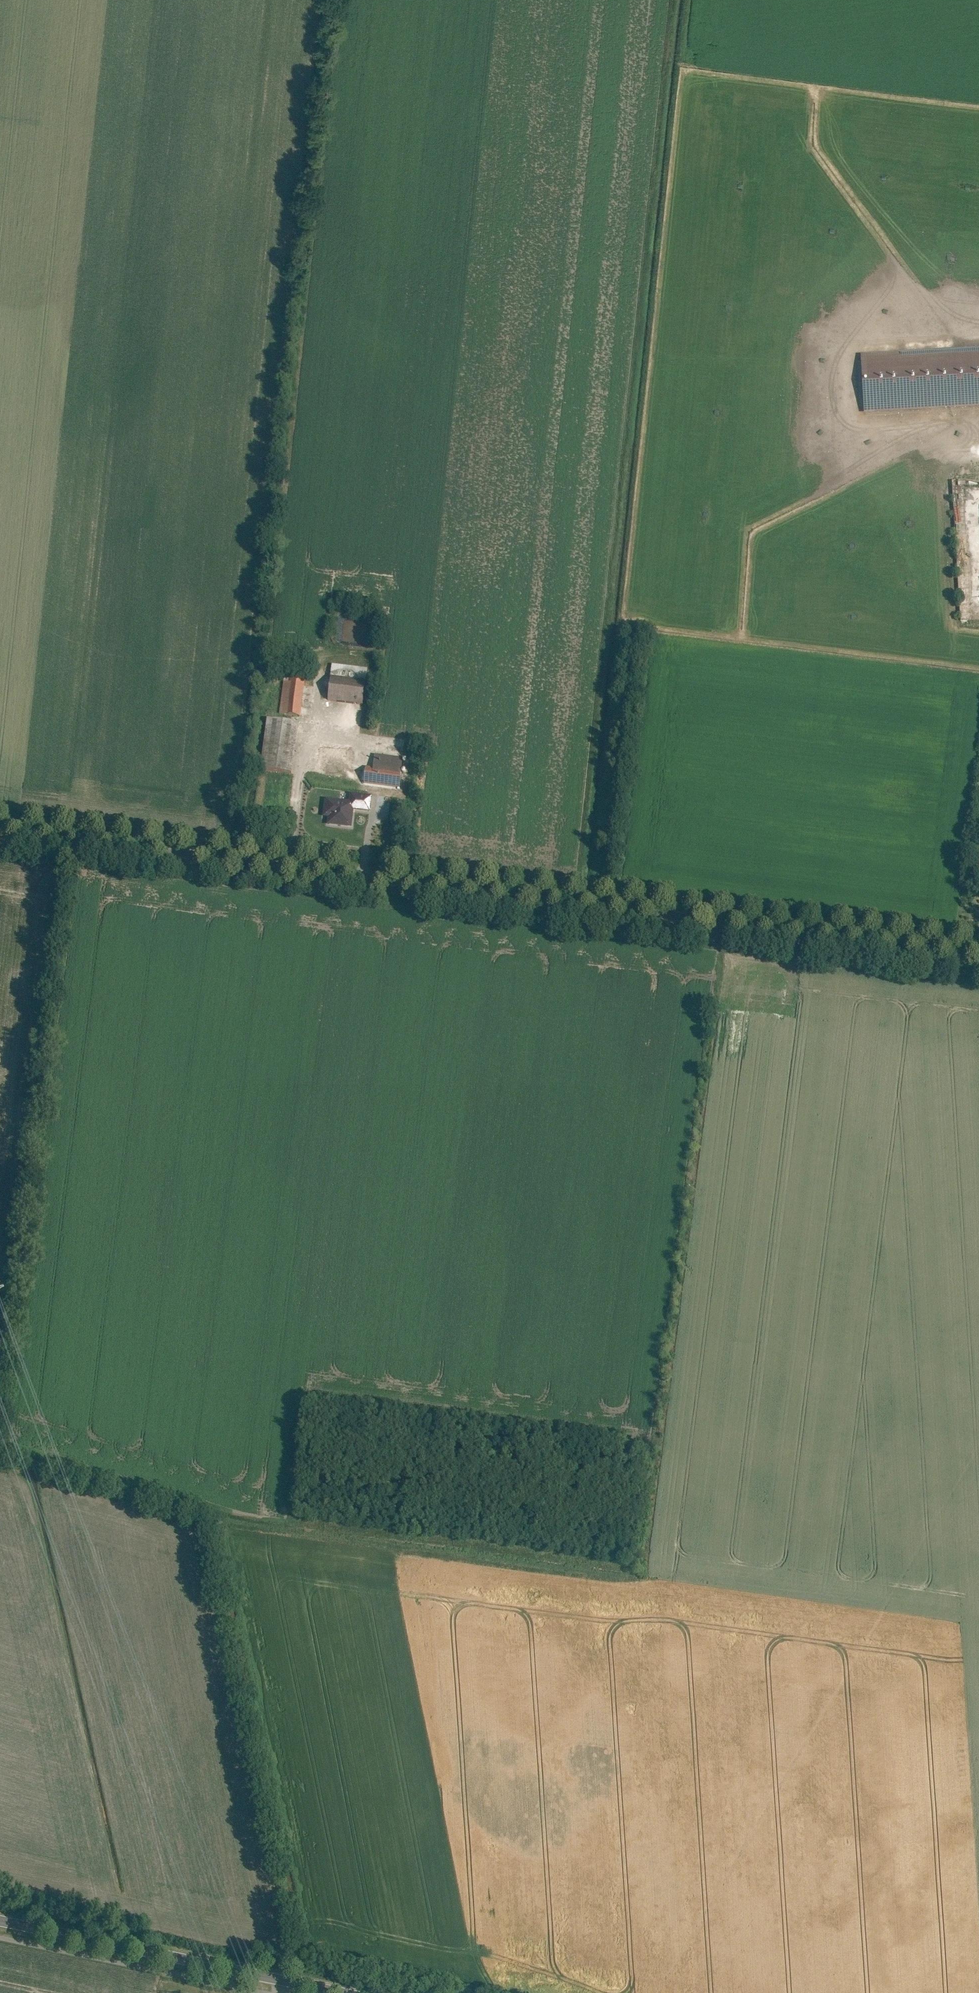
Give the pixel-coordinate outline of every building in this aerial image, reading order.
[(860,355),(863,415),(978,408),(978,348),(860,355)] [(332,666),(328,701),(364,705),(368,671),(332,666)] [(279,715),(301,718),(306,674),(285,672),(279,715)] [(261,773),(293,777),(300,726),(268,721),(261,773)] [(365,783),(400,789),(404,759),(375,756),(374,769),(366,768),(365,783)] [(349,802),(325,798),(322,817),(329,818),(328,825),(351,829),(354,810),(369,813),(371,797),(351,794),(349,802)]
